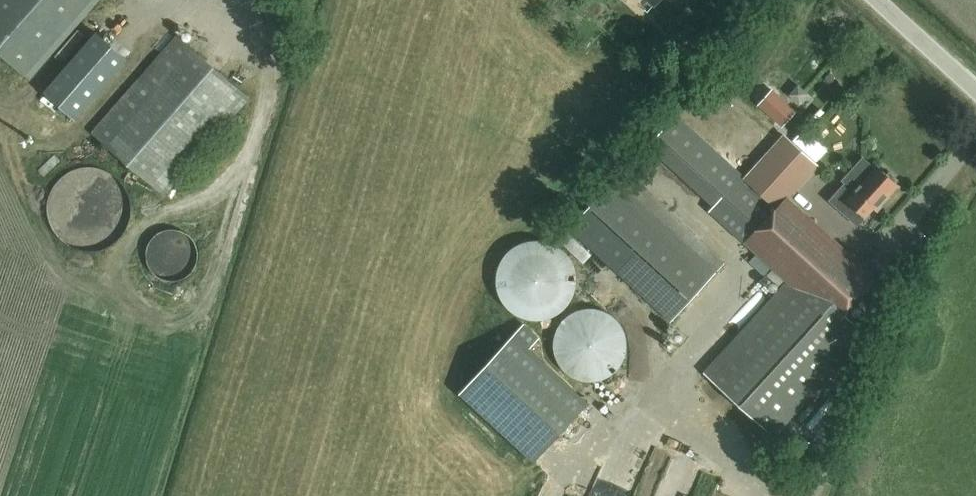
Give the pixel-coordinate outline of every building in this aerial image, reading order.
[(97,0),(0,0),(0,54),(28,79),(97,0)] [(126,58),(96,32),(43,92),(73,118),(126,58)] [(249,97),(177,34),(92,132),(164,195),(249,97)] [(796,110),(772,89),(758,104),(782,125),(796,110)] [(716,203),(742,176),(675,114),(651,142),(716,203)] [(788,284),(704,374),(771,436),(855,345),(834,325),(876,280),(787,196),(817,164),(786,136),(756,168),(758,170),(747,181),(776,208),(744,242),(788,284)] [(828,200),(834,205),(856,225),(872,208),(876,211),(898,187),(877,167),(875,170),(862,157),(841,180),(844,183),(828,200)] [(67,248),(81,253),(93,253),(105,250),(115,244),(124,235),(130,225),(133,213),(132,201),(129,189),(122,179),(113,170),(101,165),(89,163),(77,164),(65,169),(55,177),(47,188),(43,202),(43,216),(48,229),(56,240),(67,248)] [(672,320),(710,278),(609,186),(571,228),(672,320)] [(147,263),(151,273),(159,281),(170,285),(181,285),(191,280),(199,271),(202,261),(201,251),(196,242),(189,235),(179,231),(169,231),(159,235),(151,243),(147,252),(147,263)] [(555,331),(553,339),(553,348),(554,356),(558,364),(564,371),(570,376),(574,378),(578,380),(587,381),(595,381),(600,380),(608,376),(614,371),(620,364),(622,360),(624,356),(625,348),(625,339),(623,331),(619,323),(616,320),(609,314),(602,311),(598,309),(589,308),(580,309),(576,311),(569,314),(562,320),(557,327),(555,331)] [(459,393),(533,461),(587,402),(529,349),(539,338),(523,324),(459,393)] [(548,495),(565,495),(567,493),(553,486),(548,495)]
